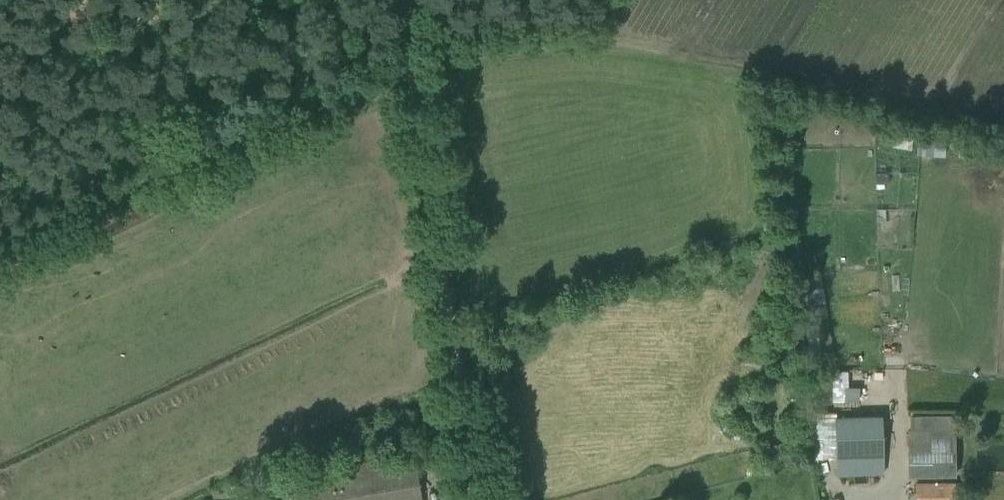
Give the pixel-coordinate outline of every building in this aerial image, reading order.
[(930,133),(927,156),(935,157),(938,134),(930,133)] [(889,171),(876,172),(877,183),(889,182),(889,171)] [(800,244),(793,245),(795,256),(802,255),(800,244)] [(835,417),(837,476),(884,474),(883,416),(835,417)] [(743,427),(733,429),(734,437),(745,435),(743,427)] [(908,431),(909,479),(955,478),(954,431),(908,431)] [(414,454),(278,478),(282,499),(422,499),(414,454)] [(954,482),(917,483),(917,499),(955,499),(954,482)]
